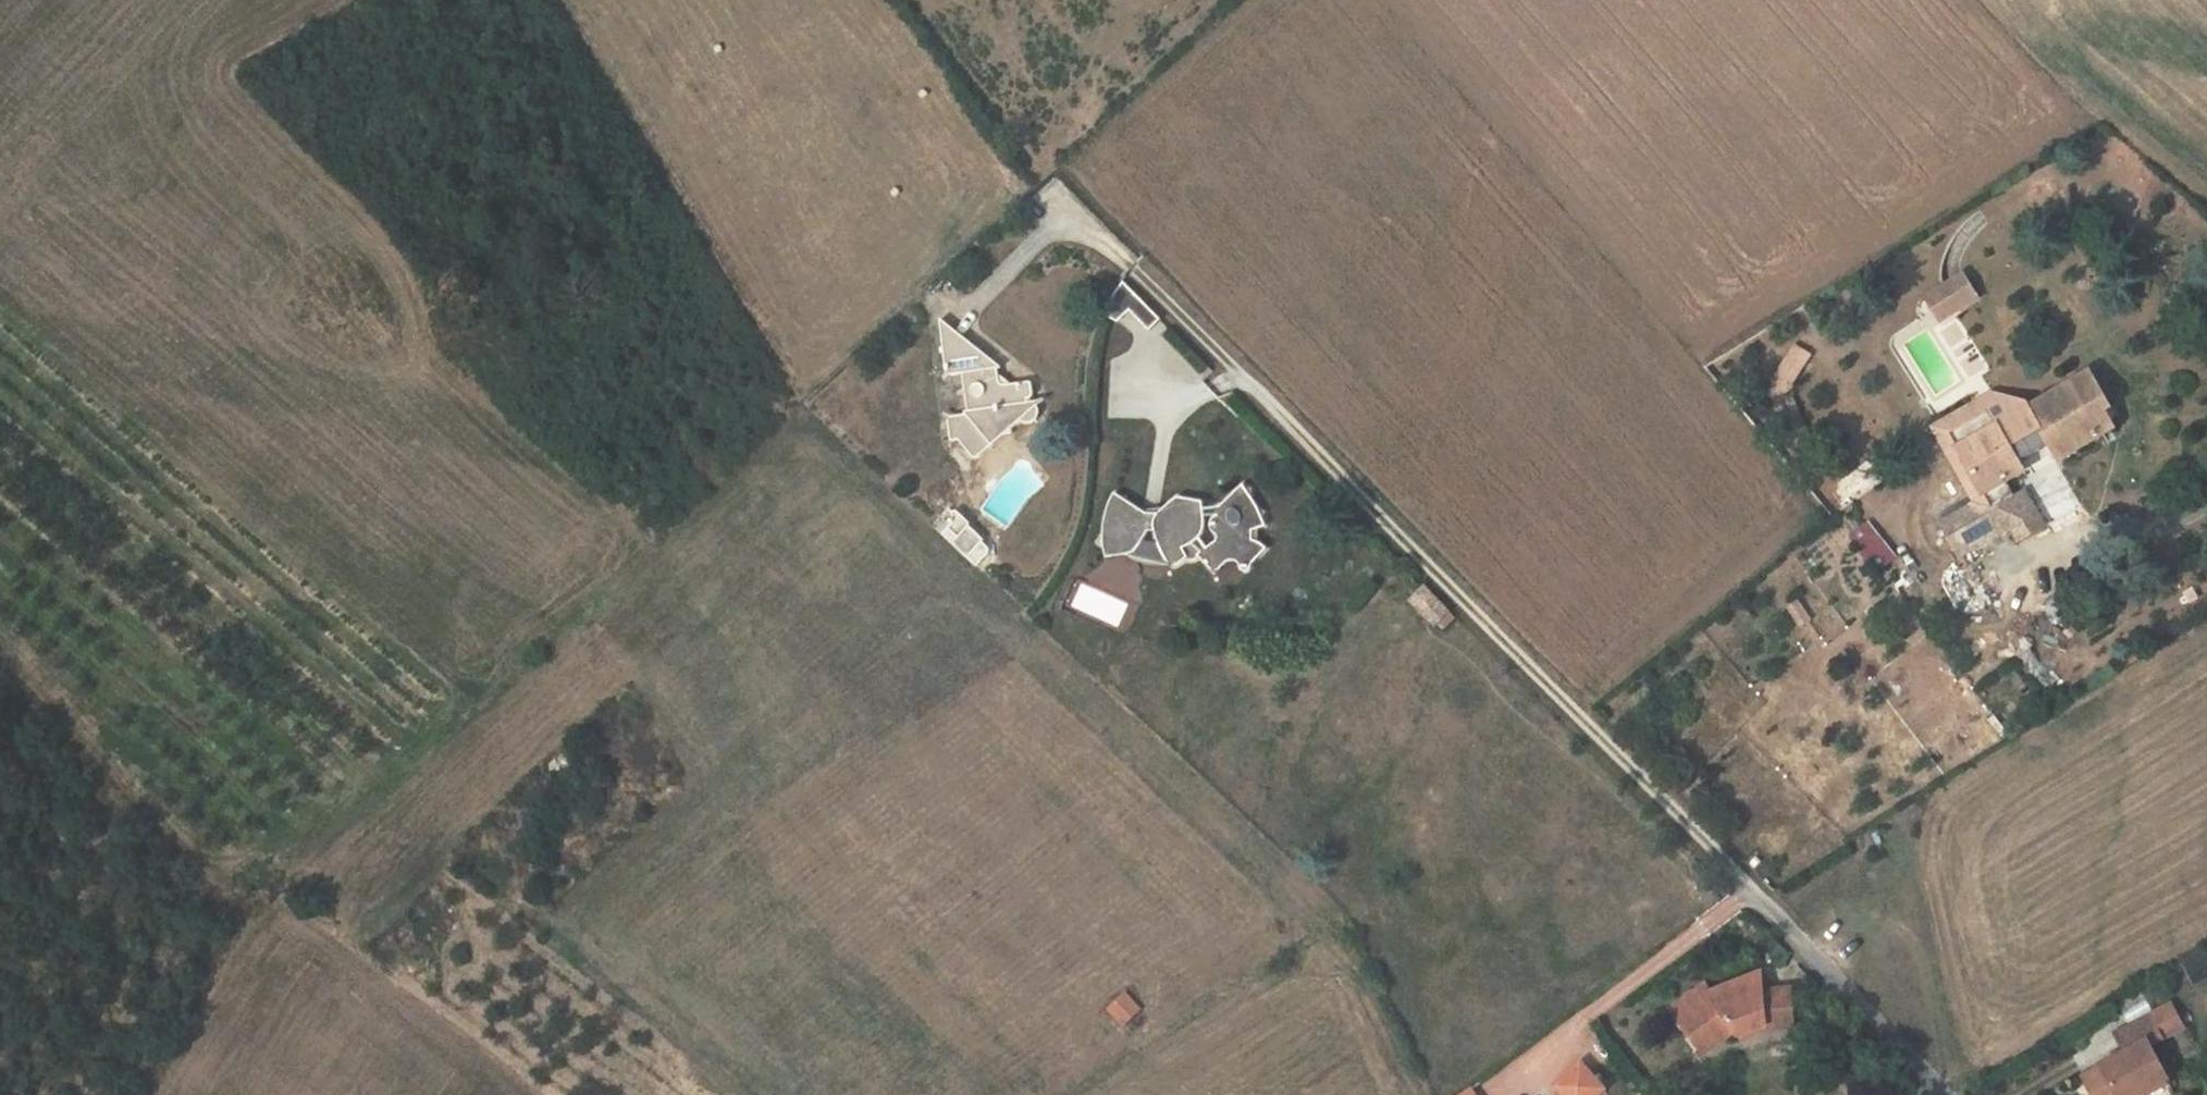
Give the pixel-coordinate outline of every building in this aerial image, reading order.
[(1963,276),(1944,288),(1958,311),(1977,299),(1963,276)] [(1112,292),(1101,314),(1117,322),(1129,311),(1149,331),(1160,320),(1122,281),(1112,292)] [(1944,288),(1926,299),(1940,322),(1958,311),(1944,288)] [(947,417),(949,435),(954,435),(958,439),(969,452),(974,456),(977,457),(979,456),(1019,420),(1021,422),(1024,423),(1027,423),(1031,423),(1034,421),(1037,418),(1038,414),(1038,410),(1037,405),(1035,403),(1028,404),(1028,399),(1032,399),(1033,394),(1033,387),(1031,382),(1009,385),(1008,385),(1005,388),(1005,392),(1004,393),(1001,392),(998,391),(996,388),(996,386),(995,379),(999,379),(997,368),(1000,368),(941,319),(946,373),(951,375),(962,373),(968,411),(965,415),(947,417)] [(1774,402),(1775,407),(1781,421),(1791,416),(1785,401),(1785,383),(1793,369),(1785,363),(1773,378),(1774,402)] [(999,380),(999,379),(995,379),(996,386),(996,388),(998,391),(1001,392),(1004,393),(1005,392),(1005,388),(1008,385),(1005,385),(1001,383),(999,380)] [(2109,430),(2079,379),(2071,385),(2102,435),(2109,430)] [(2059,461),(2102,435),(2071,385),(1991,432),(1979,414),(1977,415),(1957,427),(1949,416),(1941,421),(1982,485),(2004,472),(2019,463),(2017,460),(2032,451),(2034,434),(2040,430),(2047,442),(2059,461)] [(1957,427),(1977,415),(1969,404),(1949,416),(1957,427)] [(1770,426),(1781,421),(1775,407),(1766,411),(1770,426)] [(2034,434),(2032,451),(2047,442),(2040,430),(2034,434)] [(2014,486),(2004,472),(1982,485),(1984,489),(1941,516),(1963,550),(2011,519),(2018,531),(2047,513),(2026,479),(2014,486)] [(1146,514),(1114,492),(1108,506),(1104,518),(1103,531),(1103,545),(1106,557),(1123,555),(1133,553),(1142,541),(1143,531),(1154,531),(1158,543),(1162,552),(1163,554),(1164,558),(1171,567),(1187,559),(1189,560),(1196,560),(1200,557),(1216,573),(1227,562),(1235,561),(1239,564),(1240,567),(1242,570),(1245,571),(1249,571),(1250,570),(1250,564),(1267,548),(1259,542),(1257,542),(1255,541),(1252,540),(1253,529),(1258,528),(1278,522),(1259,509),(1255,501),(1252,488),(1246,489),(1242,484),(1220,505),(1214,508),(1204,511),(1204,502),(1177,498),(1158,515),(1146,514)] [(966,558),(982,541),(983,539),(959,517),(941,535),(966,558)] [(966,558),(975,567),(987,554),(988,551),(988,549),(987,546),(982,541),(966,558)] [(1414,599),(1443,628),(1454,618),(1424,588),(1414,599)] [(1671,1010),(1704,1053),(1734,1030),(1737,1035),(1767,1023),(1767,1029),(1794,1027),(1792,988),(1763,991),(1761,972),(1709,993),(1703,984),(1671,1010)] [(1109,1008),(1122,1024),(1140,1010),(1127,994),(1109,1008)] [(2166,1078),(2150,1046),(2161,1039),(2150,1017),(2115,1034),(2124,1052),(2100,1066),(2101,1068),(2083,1079),(2091,1094),(2110,1094),(2114,1093),(2115,1094),(2133,1094),(2166,1078)] [(1565,1094),(1594,1094),(1602,1088),(1580,1064),(1556,1085),(1565,1094)]
